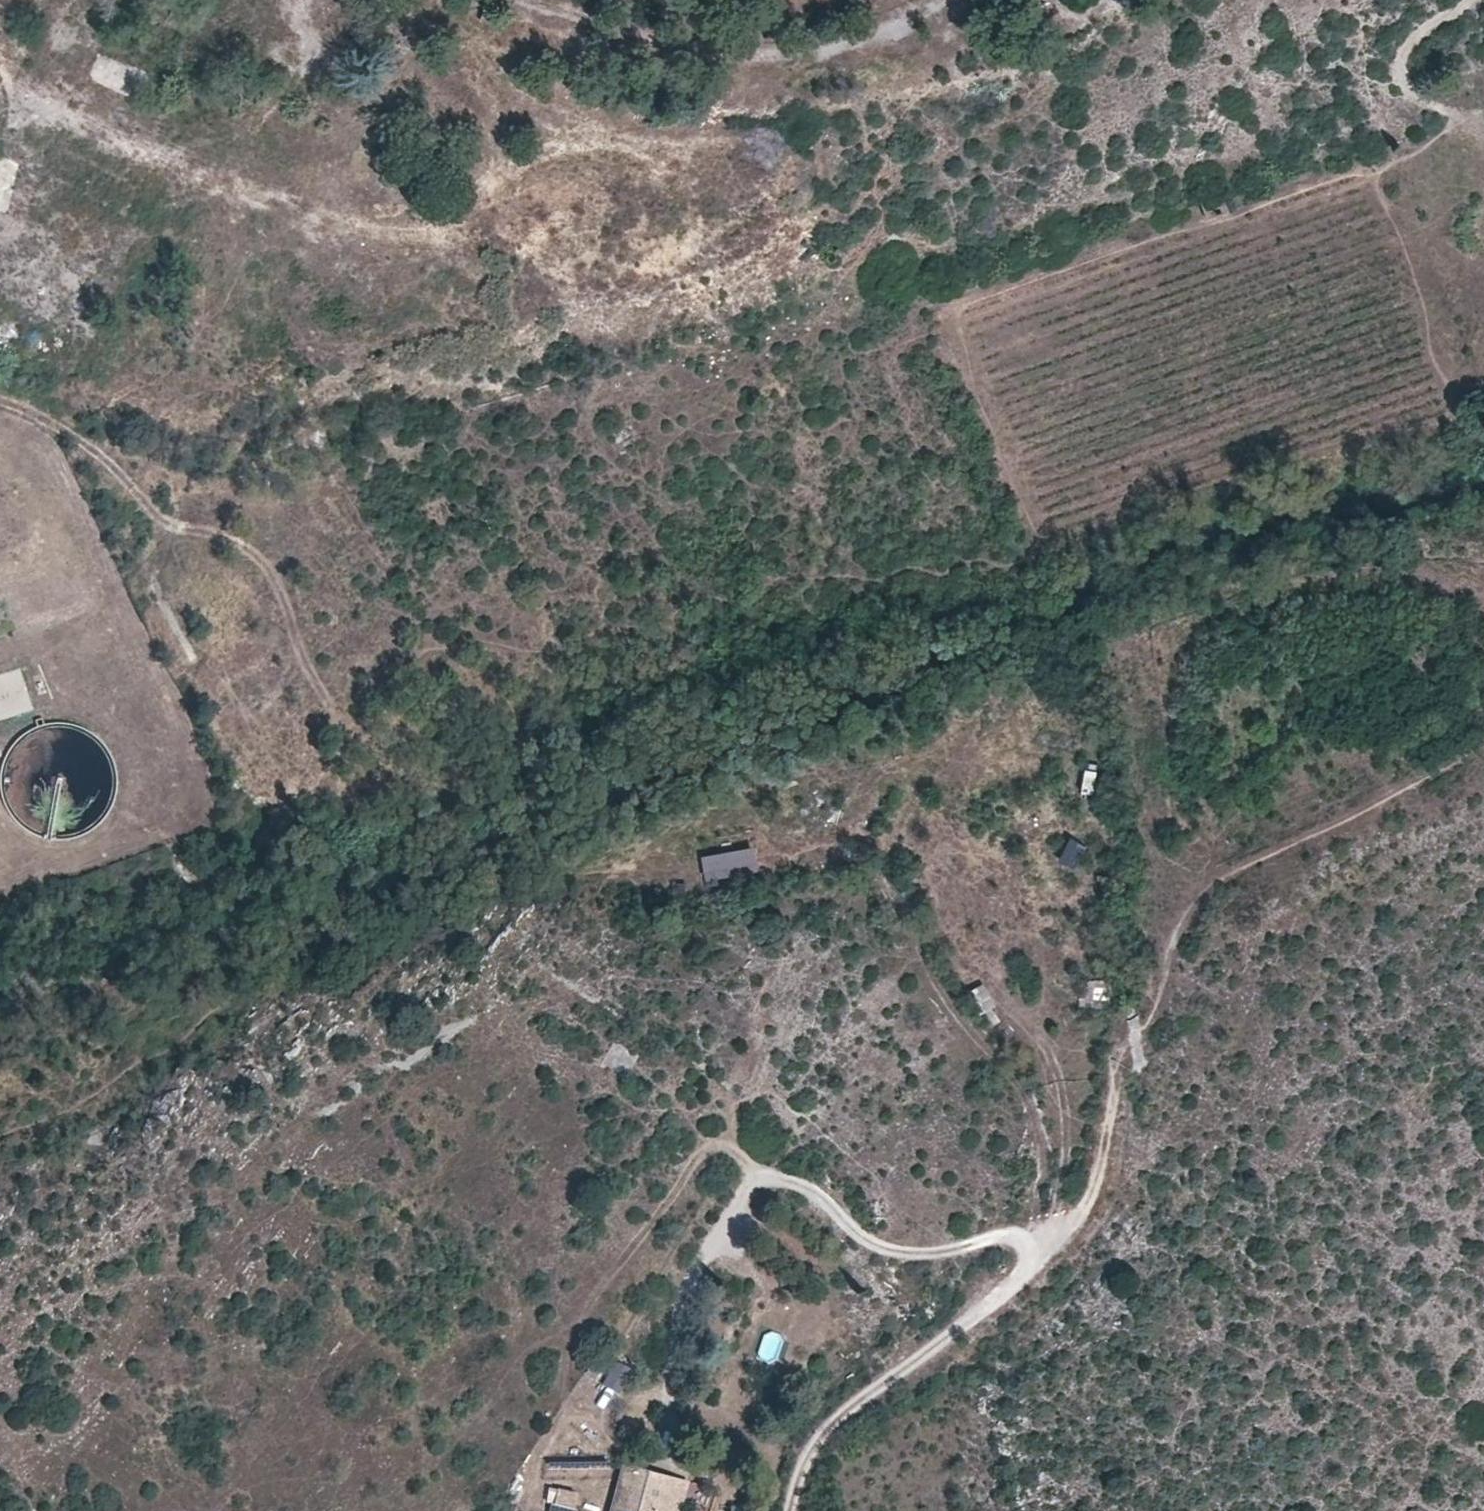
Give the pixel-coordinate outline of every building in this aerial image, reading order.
[(1097,791),(1094,761),(1080,763),(1083,792),(1097,791)] [(697,837),(706,886),(759,877),(750,827),(697,837)] [(1076,867),(1088,844),(1069,834),(1057,857),(1076,867)] [(775,1362),(785,1337),(767,1329),(757,1355),(775,1362)] [(602,1382),(622,1390),(633,1365),(613,1356),(602,1382)] [(688,1480),(648,1471),(637,1510),(681,1510),(688,1480)] [(576,1505),(577,1488),(553,1485),(551,1502),(576,1505)]
